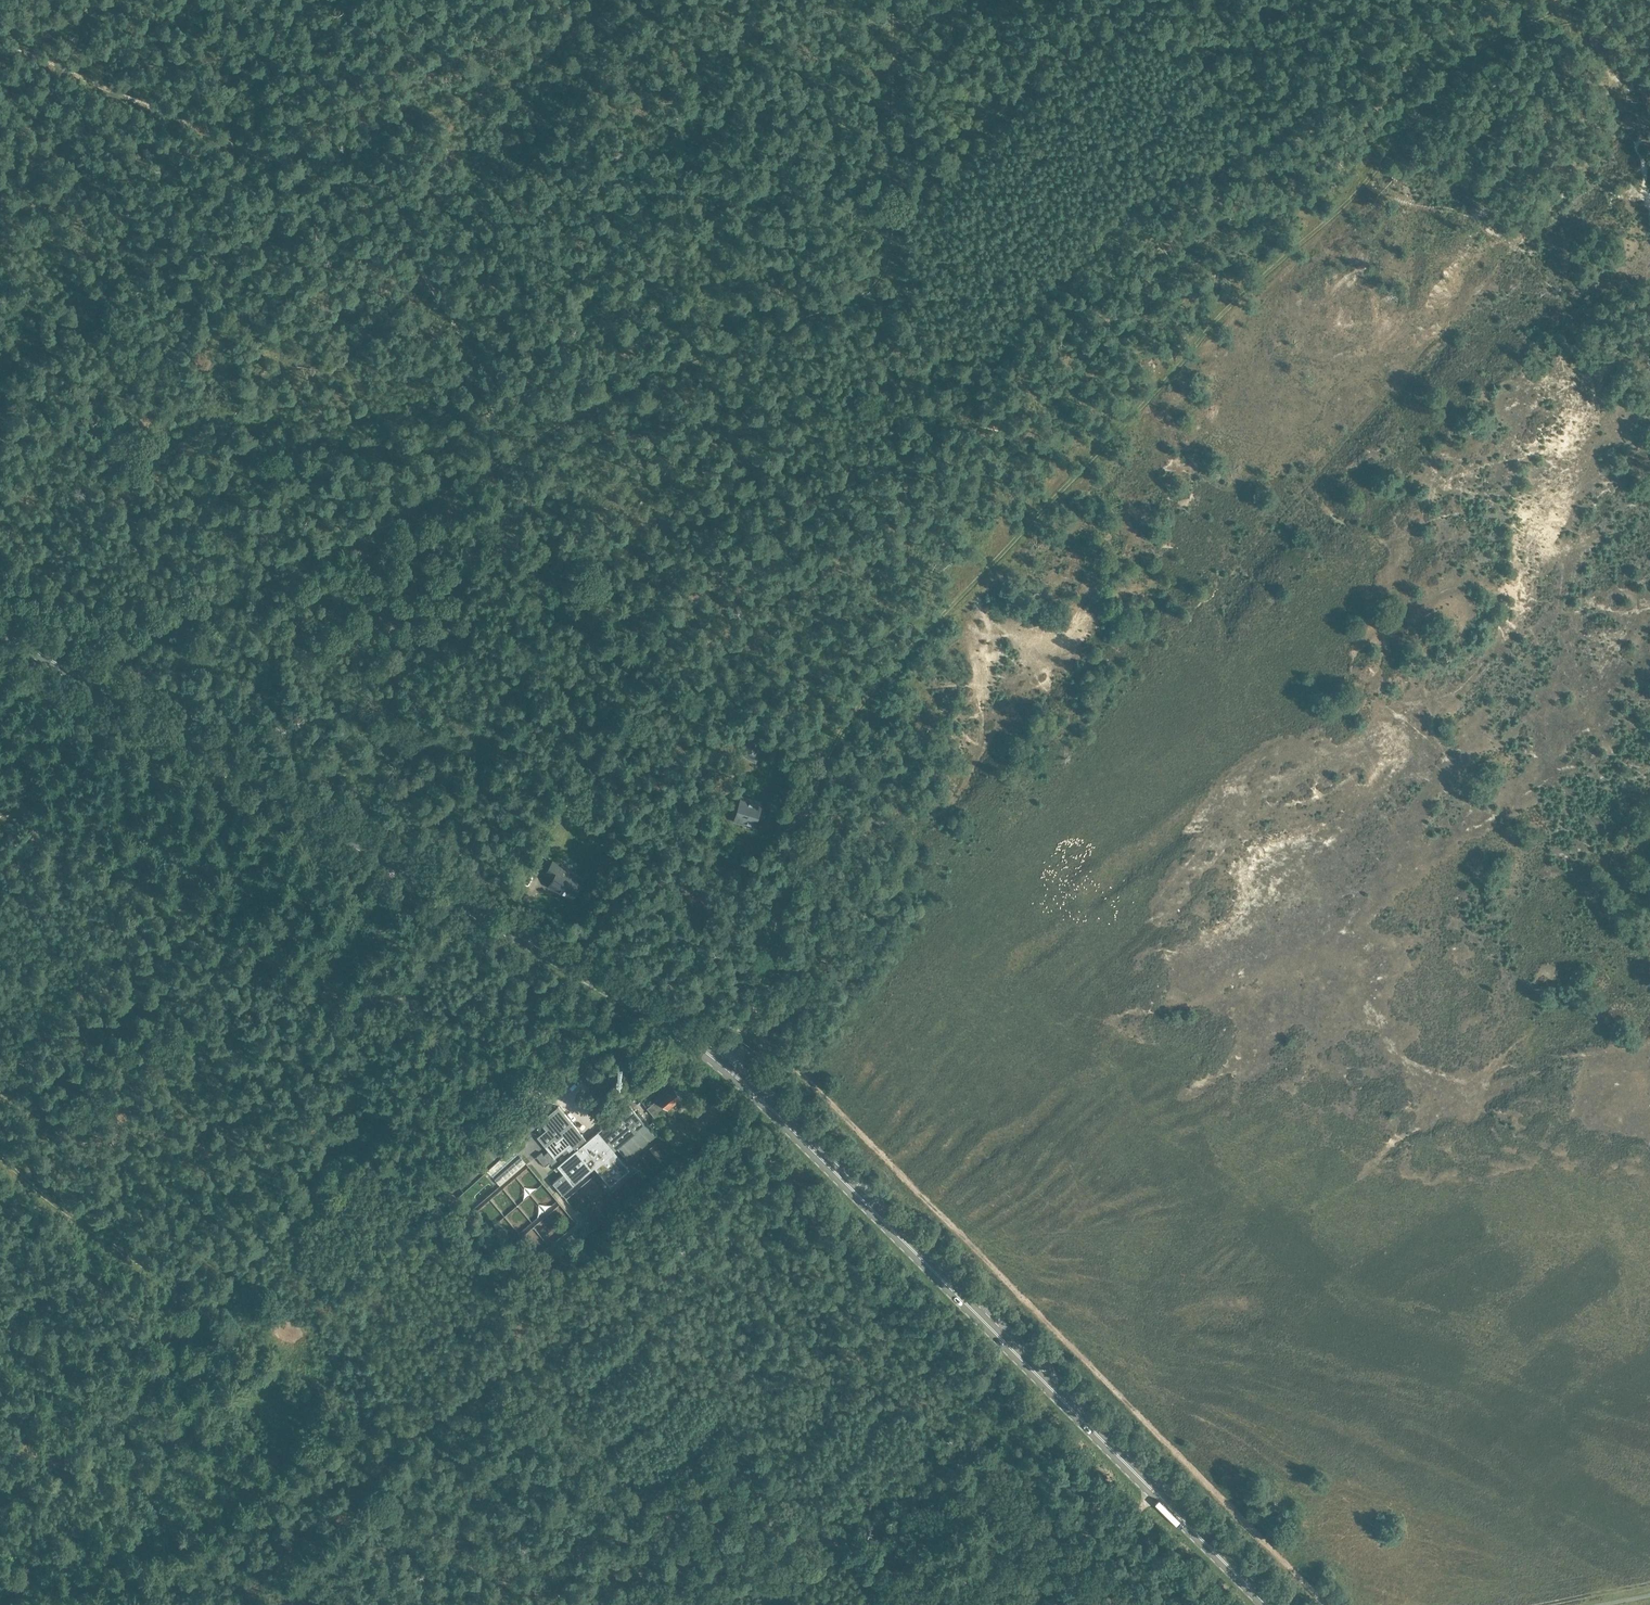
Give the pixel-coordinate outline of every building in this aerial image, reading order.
[(756,763),(764,747),(749,739),(741,755),(756,763)] [(759,805),(741,800),(734,823),(752,828),(754,822),(756,822),(760,812),(757,811),(759,805)] [(573,899),(584,880),(553,862),(547,873),(551,875),(549,879),(552,881),(549,885),(573,899)] [(588,1071),(584,1076),(599,1090),(604,1086),(588,1071)] [(630,1079),(635,1084),(644,1077),(640,1072),(630,1079)] [(672,1087),(659,1098),(647,1108),(654,1117),(666,1107),(667,1109),(681,1098),(672,1087)] [(546,1130),(537,1137),(555,1158),(571,1145),(576,1150),(557,1166),(564,1174),(553,1183),(563,1195),(595,1168),(610,1186),(629,1170),(614,1151),(618,1148),(627,1160),(656,1136),(629,1105),(587,1141),(558,1106),(539,1122),(546,1130)] [(515,1131),(498,1145),(502,1150),(519,1135),(515,1131)] [(557,1161),(549,1151),(544,1155),(541,1152),(536,1157),(545,1167),(550,1162),(552,1165),(557,1161)]
